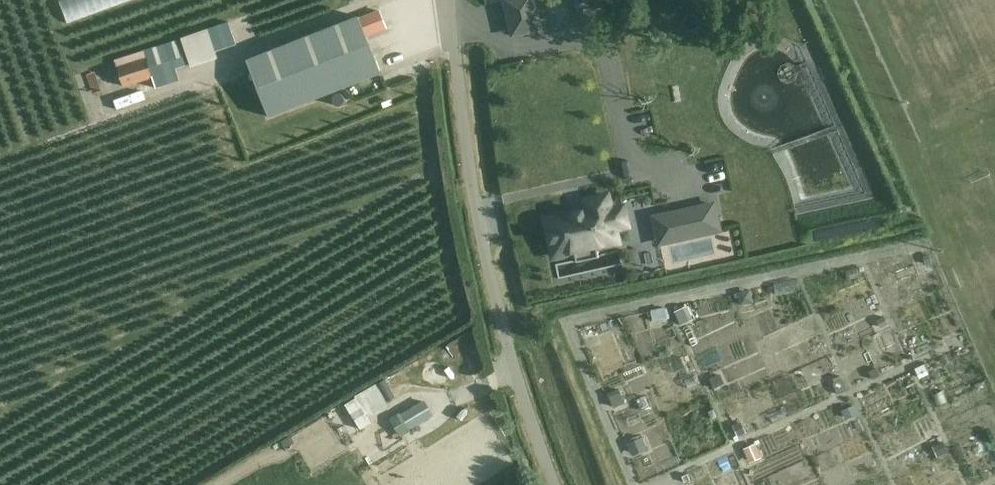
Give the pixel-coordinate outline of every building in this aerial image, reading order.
[(61,14),(105,0),(56,0),(61,14)] [(507,0),(514,33),(539,28),(532,0),(509,0),(507,0)] [(373,15),(362,19),(368,34),(378,30),(386,28),(381,12),(373,15)] [(271,52),(247,60),(266,114),(290,105),(382,72),(368,34),(362,19),(271,52)] [(225,22),(115,60),(123,86),(152,77),(154,84),(155,88),(179,80),(178,77),(175,68),(192,62),(193,66),(216,58),(214,51),(233,45),(225,22)] [(588,209),(546,218),(554,256),(575,252),(577,261),(600,256),(598,246),(619,242),(615,228),(628,225),(624,206),(611,209),(608,194),(586,200),(588,209)] [(714,204),(654,217),(660,243),(719,230),(714,204)] [(929,256),(924,258),(928,266),(932,264),(929,256)] [(769,295),(790,290),(786,276),(765,281),(769,295)] [(750,293),(740,295),(742,305),(752,303),(750,293)] [(687,307),(676,312),(680,322),(692,317),(687,307)] [(665,308),(651,311),(654,321),(667,318),(665,308)] [(885,319),(878,323),(881,330),(889,327),(885,319)] [(591,329),(583,332),(586,340),(594,337),(591,329)] [(925,367),(917,370),(920,378),(928,375),(925,367)] [(876,368),(869,372),(872,378),(879,375),(876,368)] [(718,374),(709,379),(714,388),(723,383),(718,374)] [(843,380),(834,384),(838,394),(847,390),(843,380)] [(357,398),(346,405),(361,428),(371,421),(369,417),(388,406),(375,385),(356,396),(357,398)] [(620,395),(610,399),(614,409),(624,405),(620,395)] [(425,401),(403,413),(411,428),(433,415),(425,401)] [(854,405),(843,410),(846,417),(858,412),(854,405)] [(642,439),(627,445),(633,459),(648,453),(642,439)] [(943,444),(934,448),(938,457),(947,453),(943,444)] [(755,446),(744,451),(750,464),(761,459),(755,446)]
